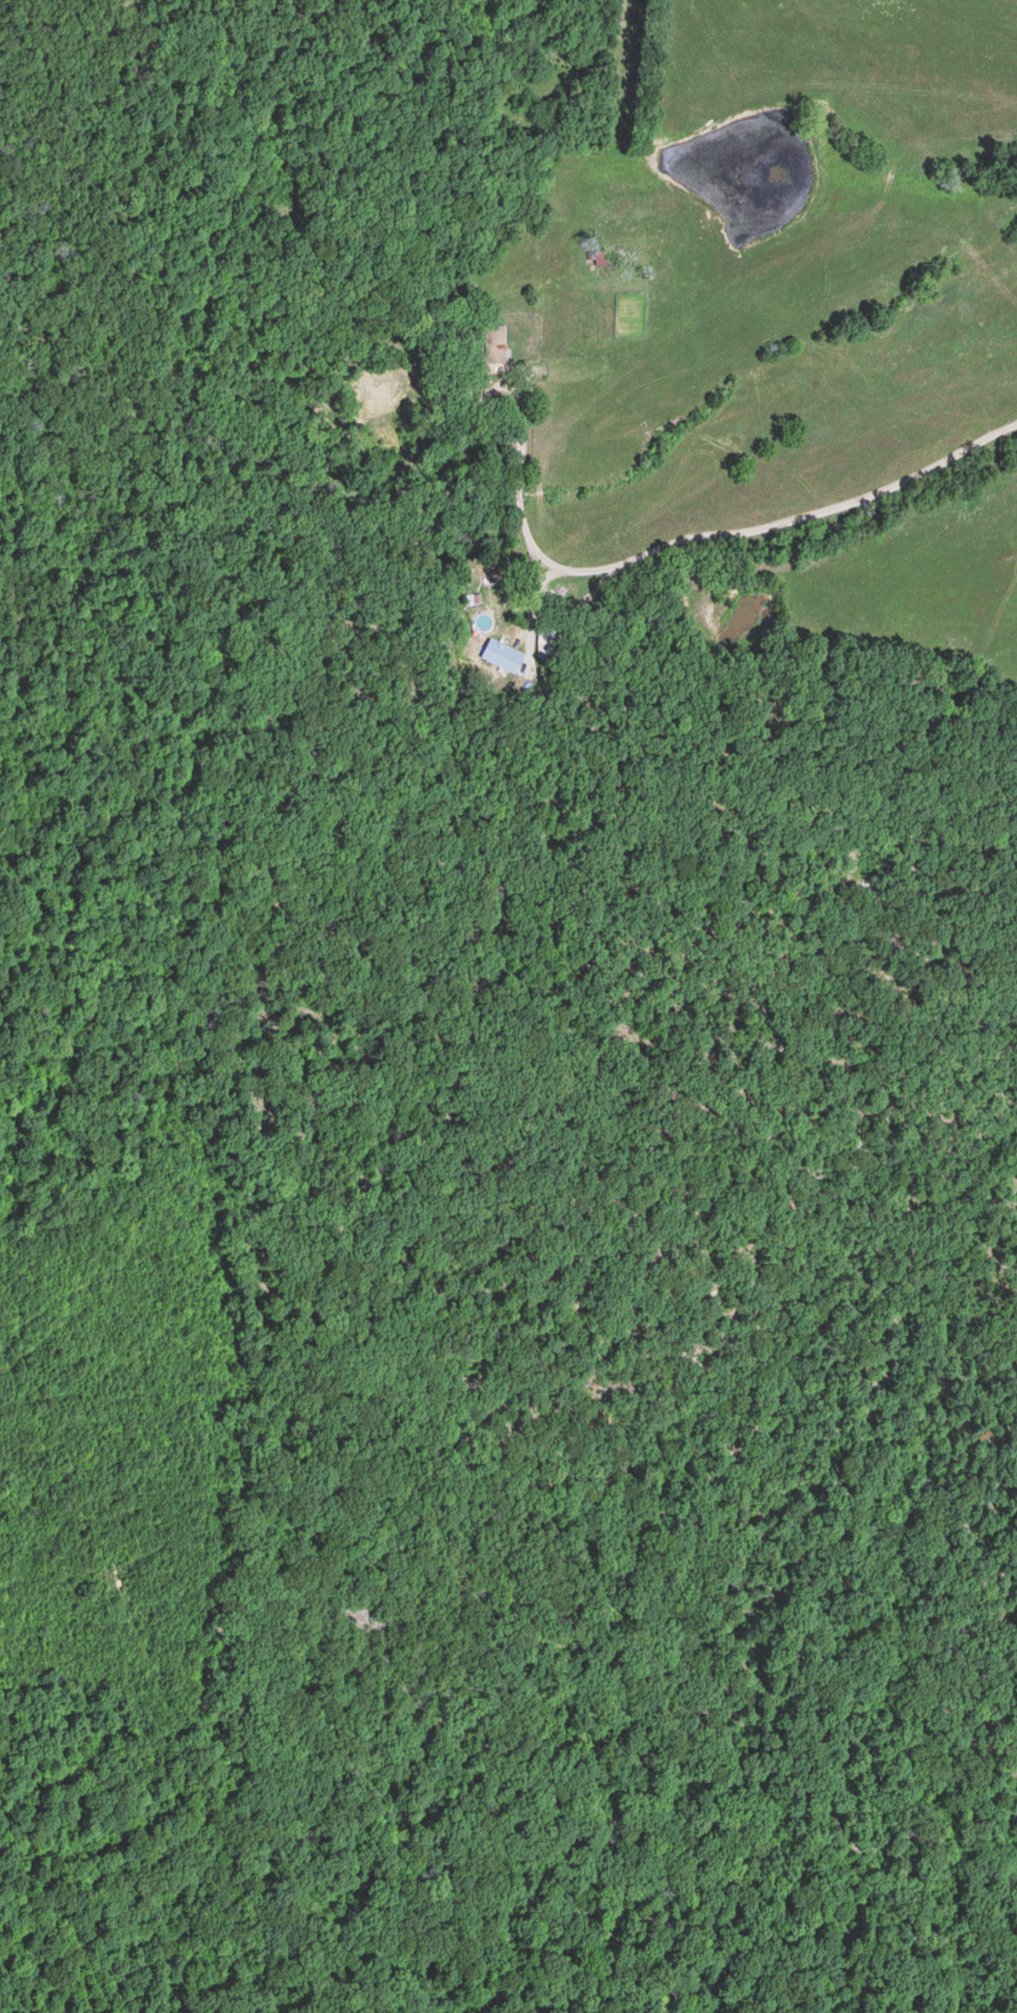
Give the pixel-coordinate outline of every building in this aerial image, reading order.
[(597,265),(603,264),(601,252),(594,253),(597,265)] [(506,325),(485,325),(485,364),(506,364),(506,325)] [(479,594),(465,595),(466,606),(480,605),(479,594)] [(555,655),(555,629),(537,629),(537,655),(555,655)]
